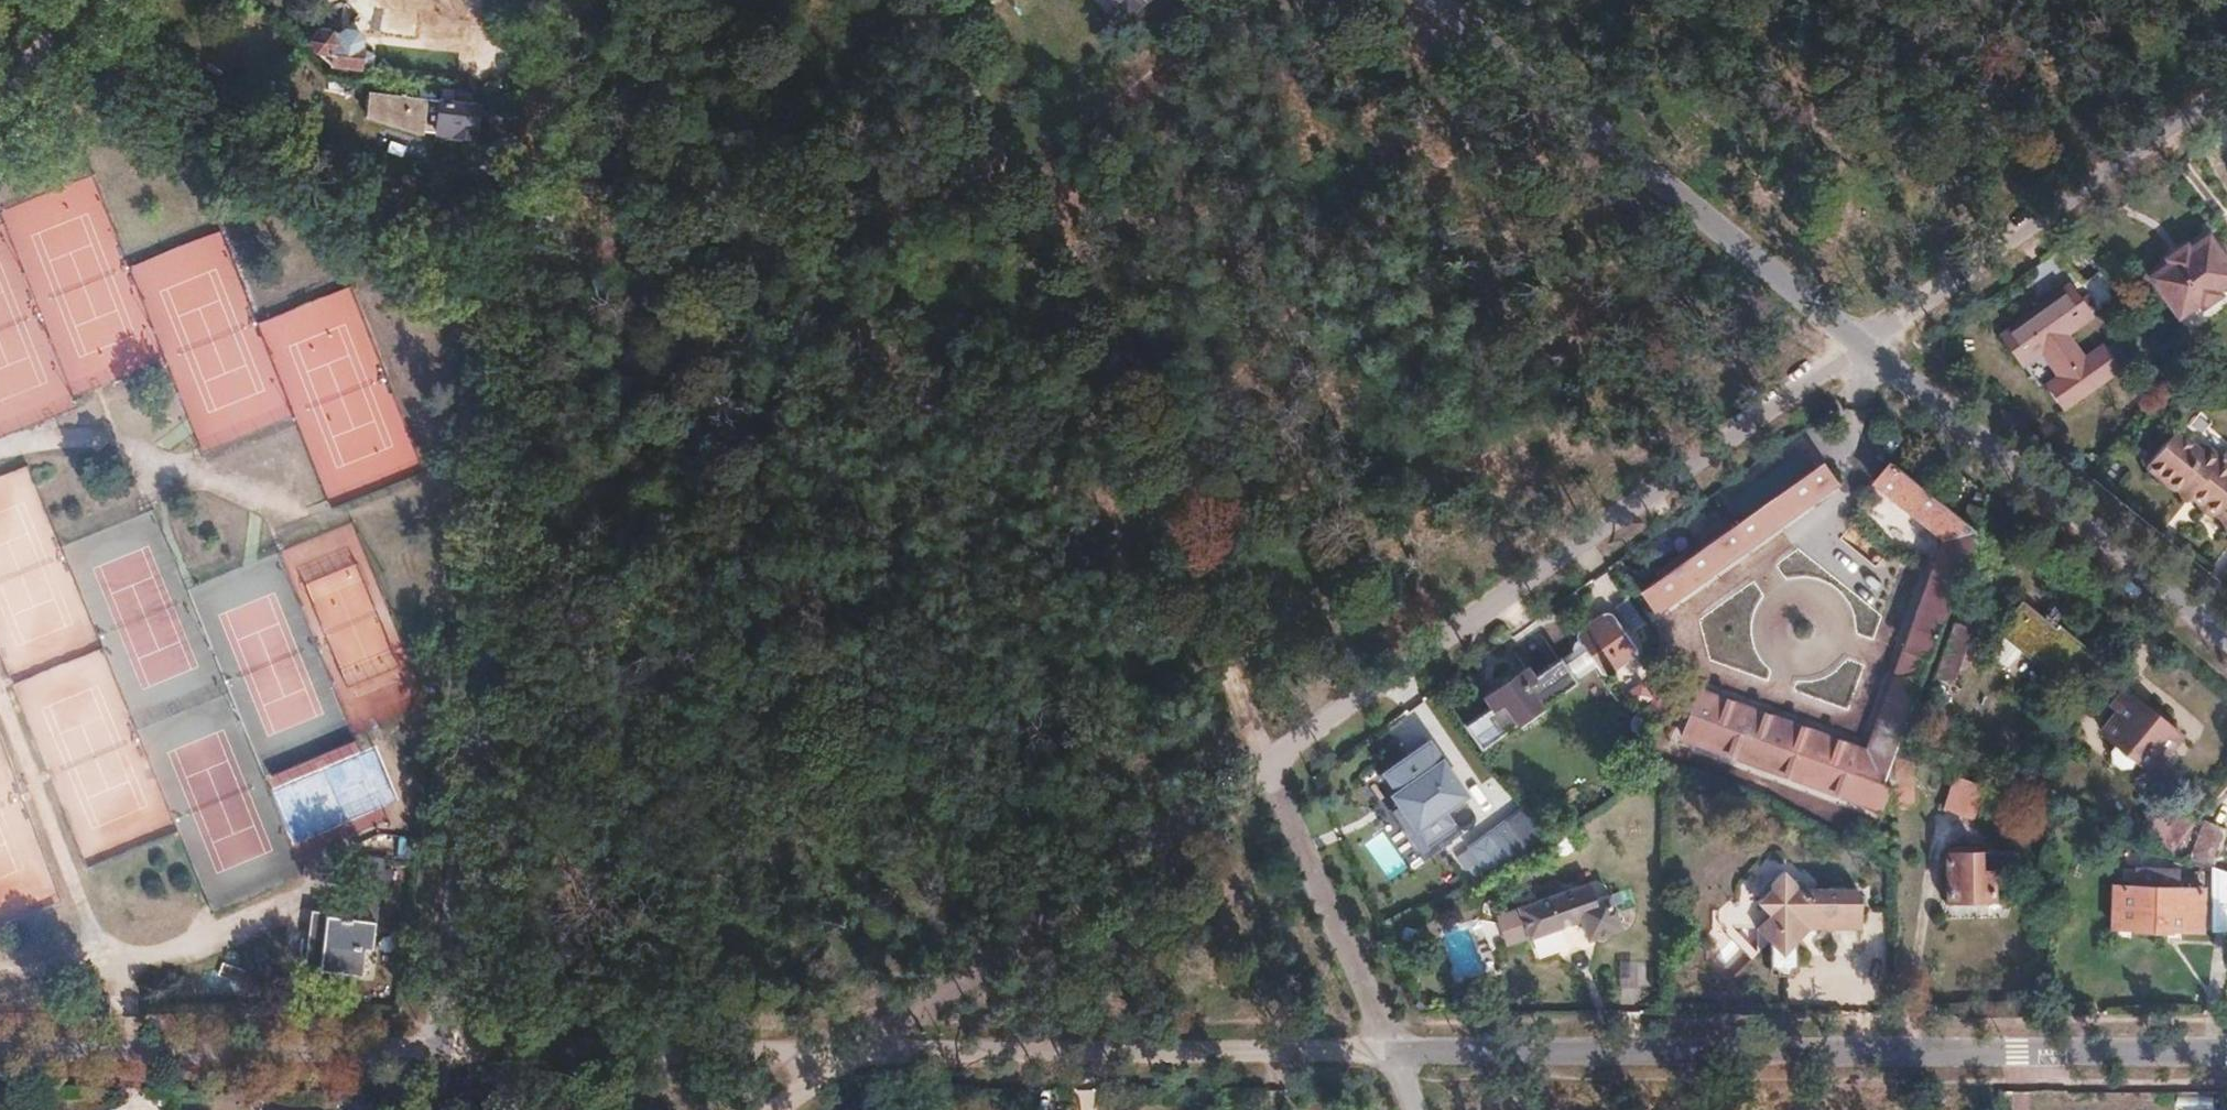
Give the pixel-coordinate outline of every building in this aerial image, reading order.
[(1125,15),(1144,0),(1113,0),(1125,15)] [(320,28),(312,39),(317,50),(333,62),(332,69),(362,73),(364,64),(368,64),(370,61),(370,54),(366,51),(364,43),(365,38),(355,29),(345,29),(338,35),(333,32),(320,28)] [(366,89),(362,114),(412,130),(415,131),(419,132),(420,127),(471,136),(475,104),(366,89)] [(2152,278),(2181,319),(2201,305),(2204,309),(2224,295),(2221,291),(2226,286),(2226,257),(2212,236),(2192,250),(2188,246),(2168,260),(2172,264),(2152,278)] [(2100,268),(2002,336),(2022,365),(2043,351),(2062,378),(2046,389),(2063,413),(2123,371),(2107,347),(2086,361),(2067,334),(2121,297),(2100,268)] [(2176,434),(2202,456),(2207,450),(2226,467),(2226,445),(2191,415),(2176,434)] [(2147,470),(2187,503),(2191,498),(2202,507),(2200,509),(2226,531),(2226,467),(2207,450),(2202,456),(2176,434),(2147,470)] [(1712,537),(1640,588),(1655,610),(1833,484),(1818,462),(1729,526),(1723,517),(1707,529),(1712,537)] [(1697,693),(1680,739),(1877,810),(1878,809),(1885,787),(1881,785),(1981,509),(1968,504),(1962,521),(1890,462),(1874,482),(1944,539),(1865,753),(1697,693)] [(2016,607),(1996,631),(2019,650),(2055,680),(2083,645),(2056,624),(2065,613),(2025,580),(2008,601),(2016,607)] [(1490,706),(1464,724),(1480,748),(1576,680),(1574,677),(1595,662),(1597,666),(1601,670),(1604,671),(1609,670),(1631,654),(1633,649),(1633,644),(1613,616),(1610,614),(1606,613),(1579,631),(1577,633),(1577,636),(1578,637),(1570,643),(1574,649),(1560,659),(1559,656),(1532,676),(1525,667),(1484,697),(1490,706)] [(1971,629),(1952,622),(1933,674),(1953,681),(1971,629)] [(1996,631),(1984,647),(2006,666),(2019,650),(1996,631)] [(2120,708),(2103,729),(2153,770),(2183,733),(2133,692),(2131,695),(2125,690),(2115,703),(2120,708)] [(1370,773),(1417,854),(1457,831),(1444,810),(1464,799),(1429,739),(1370,773)] [(1909,759),(1893,759),(1893,781),(1909,781),(1909,759)] [(1955,776),(1943,812),(1969,821),(1982,785),(1955,776)] [(1909,781),(1893,781),(1893,789),(1893,801),(1910,800),(1909,781)] [(1885,787),(1878,809),(1893,812),(1893,801),(1893,789),(1885,787)] [(2163,805),(2153,817),(2179,840),(2189,826),(2163,805)] [(2202,820),(2188,858),(2211,866),(2223,827),(2202,820)] [(1472,881),(1524,851),(1506,821),(1454,852),(1472,881)] [(1364,842),(1387,879),(1406,867),(1383,831),(1364,842)] [(325,910),(318,967),(363,972),(366,947),(371,947),(383,853),(367,851),(359,914),(325,910)] [(1977,854),(1948,854),(1948,900),(1991,900),(1990,873),(1977,873),(1977,854)] [(1767,899),(1752,909),(1763,927),(1760,947),(1764,948),(1763,954),(1781,956),(1782,951),(1786,952),(1792,917),(1797,914),(1855,921),(1860,891),(1854,882),(1798,875),(1799,871),(1789,856),(1770,868),(1772,871),(1755,882),(1767,899)] [(2211,866),(2212,929),(2226,929),(2226,872),(2211,866)] [(2155,887),(2112,886),(2112,931),(2163,931),(2163,928),(2196,928),(2195,888),(2175,887),(2175,870),(2155,869),(2155,887)] [(1559,884),(1490,916),(1491,917),(1469,927),(1482,954),(1503,944),(1504,945),(1553,922),(1563,943),(1596,929),(1580,895),(1567,901),(1559,884)] [(1467,926),(1444,933),(1458,975),(1481,968),(1467,926)]
